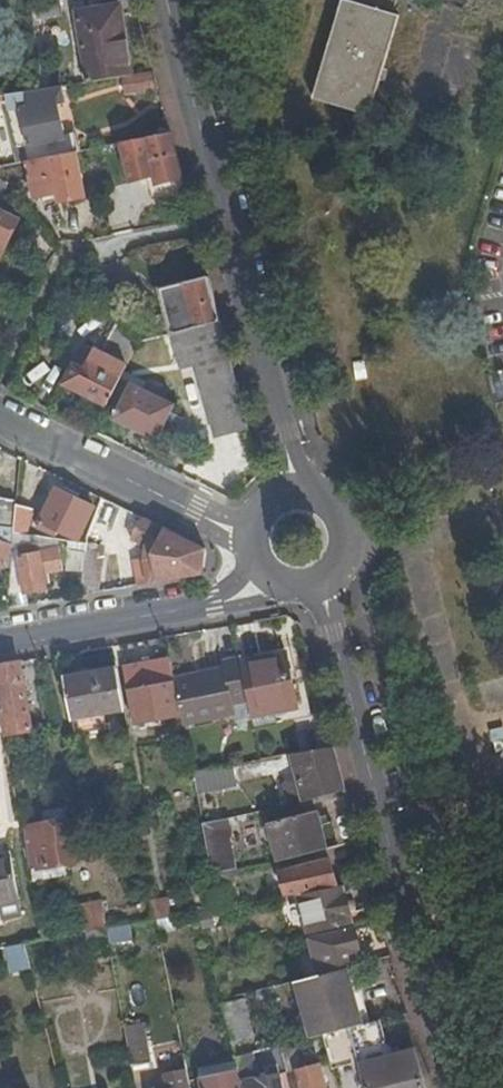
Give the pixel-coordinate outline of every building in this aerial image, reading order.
[(402,17),(348,0),(344,0),(314,101),(372,119),(402,17)] [(77,11),(88,83),(124,77),(131,76),(124,30),(121,4),(77,11)] [(32,12),(35,30),(68,26),(65,8),(32,12)] [(30,70),(34,92),(44,90),(41,68),(30,70)] [(131,76),(124,77),(126,96),(158,91),(154,73),(131,76)] [(34,92),(25,93),(27,108),(21,110),(30,146),(65,138),(57,102),(64,101),(61,88),(44,90),(34,92)] [(170,134),(100,148),(101,155),(123,150),(131,183),(155,177),(157,185),(150,188),(154,203),(186,195),(170,134)] [(27,162),(45,159),(43,149),(0,158),(0,168),(27,162)] [(45,159),(27,162),(34,198),(58,194),(60,203),(84,197),(76,153),(45,159)] [(14,194),(0,177),(0,205),(14,194)] [(0,212),(0,242),(7,245),(18,222),(0,212)] [(220,323),(208,278),(162,291),(173,335),(220,323)] [(121,380),(138,345),(117,323),(102,353),(85,345),(65,385),(108,406),(121,380)] [(173,335),(165,338),(174,373),(196,368),(189,344),(224,334),(220,323),(173,335)] [(138,329),(128,333),(138,345),(142,344),(138,329)] [(189,344),(196,368),(230,359),(224,334),(189,344)] [(215,437),(249,428),(230,359),(196,368),(215,437)] [(176,406),(121,380),(108,406),(119,412),(114,421),(158,442),(176,406)] [(60,531),(78,540),(94,509),(56,490),(37,529),(46,533),(47,531),(57,537),(60,531)] [(17,501),(0,499),(0,533),(14,534),(16,510),(17,501)] [(19,511),(16,510),(14,534),(27,536),(32,515),(29,513),(30,509),(19,507),(19,511)] [(205,550),(142,519),(131,539),(134,541),(134,542),(148,549),(150,548),(154,550),(152,559),(125,563),(129,588),(202,574),(205,550)] [(12,548),(14,534),(0,533),(0,566),(2,566),(9,547),(12,548)] [(86,551),(80,596),(94,594),(102,539),(88,537),(87,545),(86,551)] [(87,545),(57,540),(56,547),(86,551),(87,545)] [(49,572),(62,570),(59,551),(20,557),(27,593),(45,590),(44,584),(50,583),(49,572)] [(285,653),(241,663),(252,715),(298,705),(285,653)] [(176,722),(182,720),(171,658),(124,667),(134,724),(175,716),(176,722)] [(6,736),(33,731),(21,663),(0,667),(0,701),(6,736)] [(225,669),(176,681),(185,724),(235,713),(225,669)] [(75,720),(119,711),(111,670),(68,678),(75,720)] [(307,801),(346,791),(334,747),(294,754),(307,801)] [(195,771),(198,789),(237,782),(234,765),(196,771),(195,771)] [(279,861),(339,846),(333,824),(322,826),(318,810),(269,822),(279,861)] [(205,824),(214,875),(235,870),(229,837),(235,836),(231,819),(205,824)] [(51,868),(67,865),(80,863),(76,839),(73,839),(70,822),(28,828),(35,870),(51,868)] [(0,856),(0,901),(1,901),(4,916),(23,912),(12,853),(0,856)] [(288,898),(339,888),(331,860),(282,873),(288,898)] [(69,876),(67,865),(51,868),(52,879),(69,876)] [(221,910),(241,906),(237,886),(217,890),(221,910)] [(354,923),(345,887),(339,889),(302,896),(311,933),(354,923)] [(41,930),(44,942),(109,930),(104,899),(82,903),(85,922),(41,930)] [(153,904),(156,922),(158,921),(173,918),(170,901),(153,904)] [(132,926),(109,930),(112,944),(134,939),(132,926)] [(321,976),(348,969),(364,964),(355,930),(311,941),(321,976)] [(15,973),(33,969),(27,945),(8,948),(15,973)] [(313,1038),(325,1035),(363,1025),(348,969),(321,976),(298,982),(313,1038)] [(223,1003),(233,1040),(254,1034),(247,1009),(254,1007),(251,995),(223,1003)] [(325,1035),(334,1069),(361,1062),(367,1087),(426,1087),(416,1051),(390,1059),(379,1021),(363,1025),(325,1035)] [(144,1024),(126,1027),(134,1068),(151,1064),(144,1024)] [(92,1046),(120,1041),(117,1027),(89,1032),(92,1046)] [(245,1087),(283,1087),(281,1076),(259,1079),(253,1055),(237,1058),(245,1087)] [(291,1075),(295,1087),(327,1087),(321,1066),(291,1075)] [(240,1071),(201,1080),(203,1087),(244,1087),(240,1071)]
